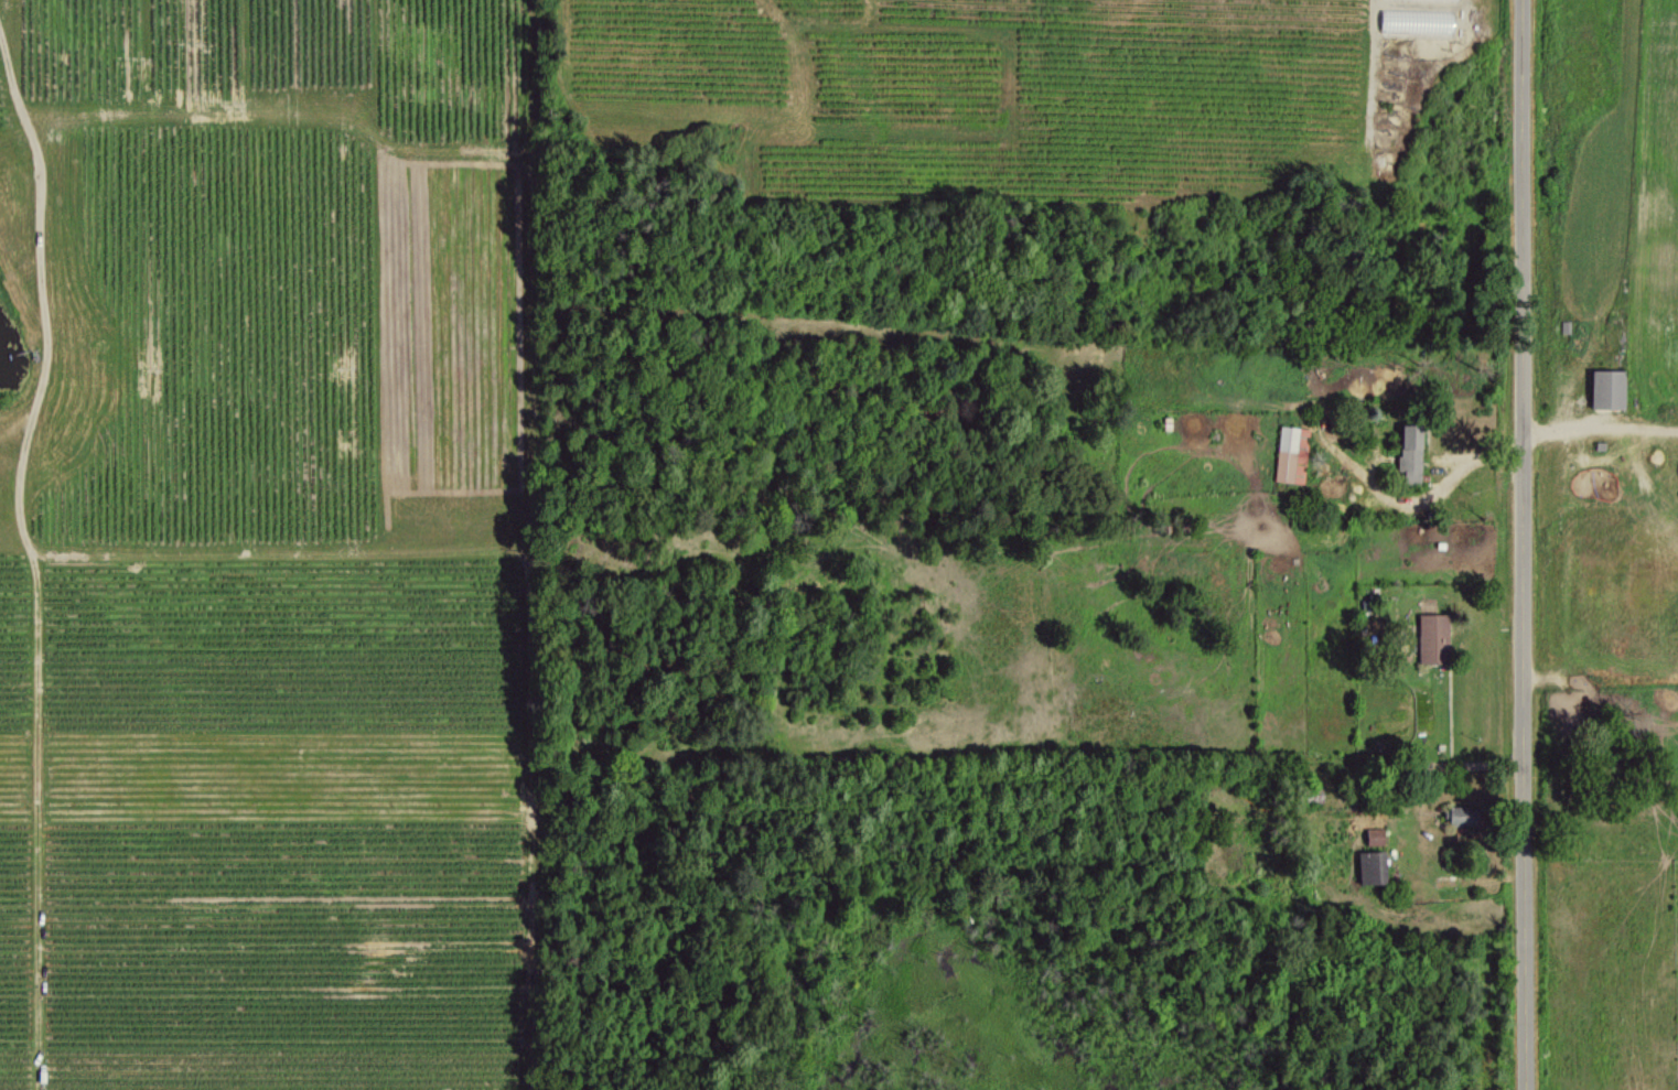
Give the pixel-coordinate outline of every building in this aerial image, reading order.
[(1451,11),(1380,9),(1379,31),(1451,32),(1451,11)] [(1622,371),(1589,371),(1588,409),(1622,409),(1622,371)] [(1309,429),(1279,426),(1272,481),(1302,484),(1309,429)] [(1420,483),(1419,426),(1398,426),(1398,471),(1402,471),(1402,483),(1420,483)] [(1418,664),(1448,663),(1447,614),(1417,614),(1418,664)] [(1476,806),(1448,806),(1447,824),(1476,825),(1476,806)] [(1382,844),(1382,828),(1365,828),(1365,844),(1382,844)] [(1385,882),(1383,850),(1357,851),(1358,883),(1385,882)]
